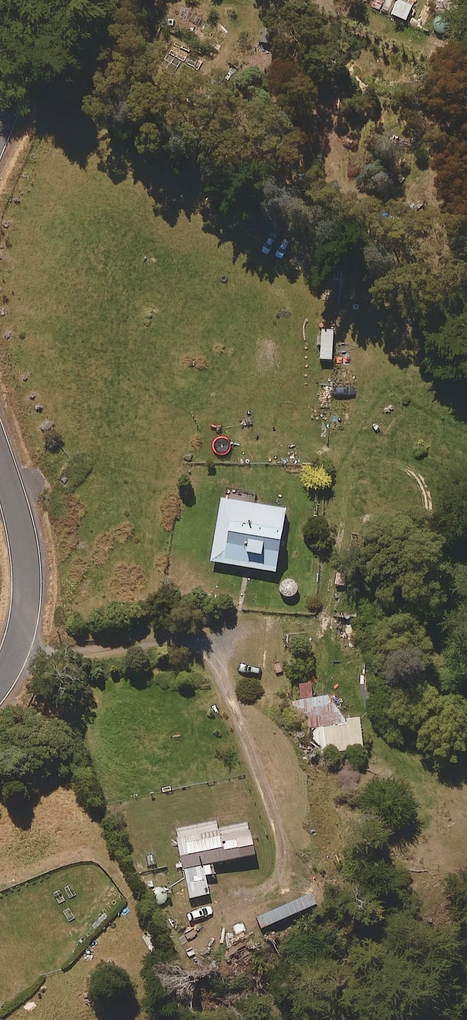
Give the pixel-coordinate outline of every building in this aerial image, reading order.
[(283,509),(219,498),(209,560),(273,571),(283,509)] [(293,599),(298,584),(282,579),(277,594),(293,599)] [(361,746),(357,720),(307,728),(312,755),(361,746)] [(251,853),(244,824),(175,840),(188,897),(207,893),(203,875),(212,873),(210,863),(251,853)]
